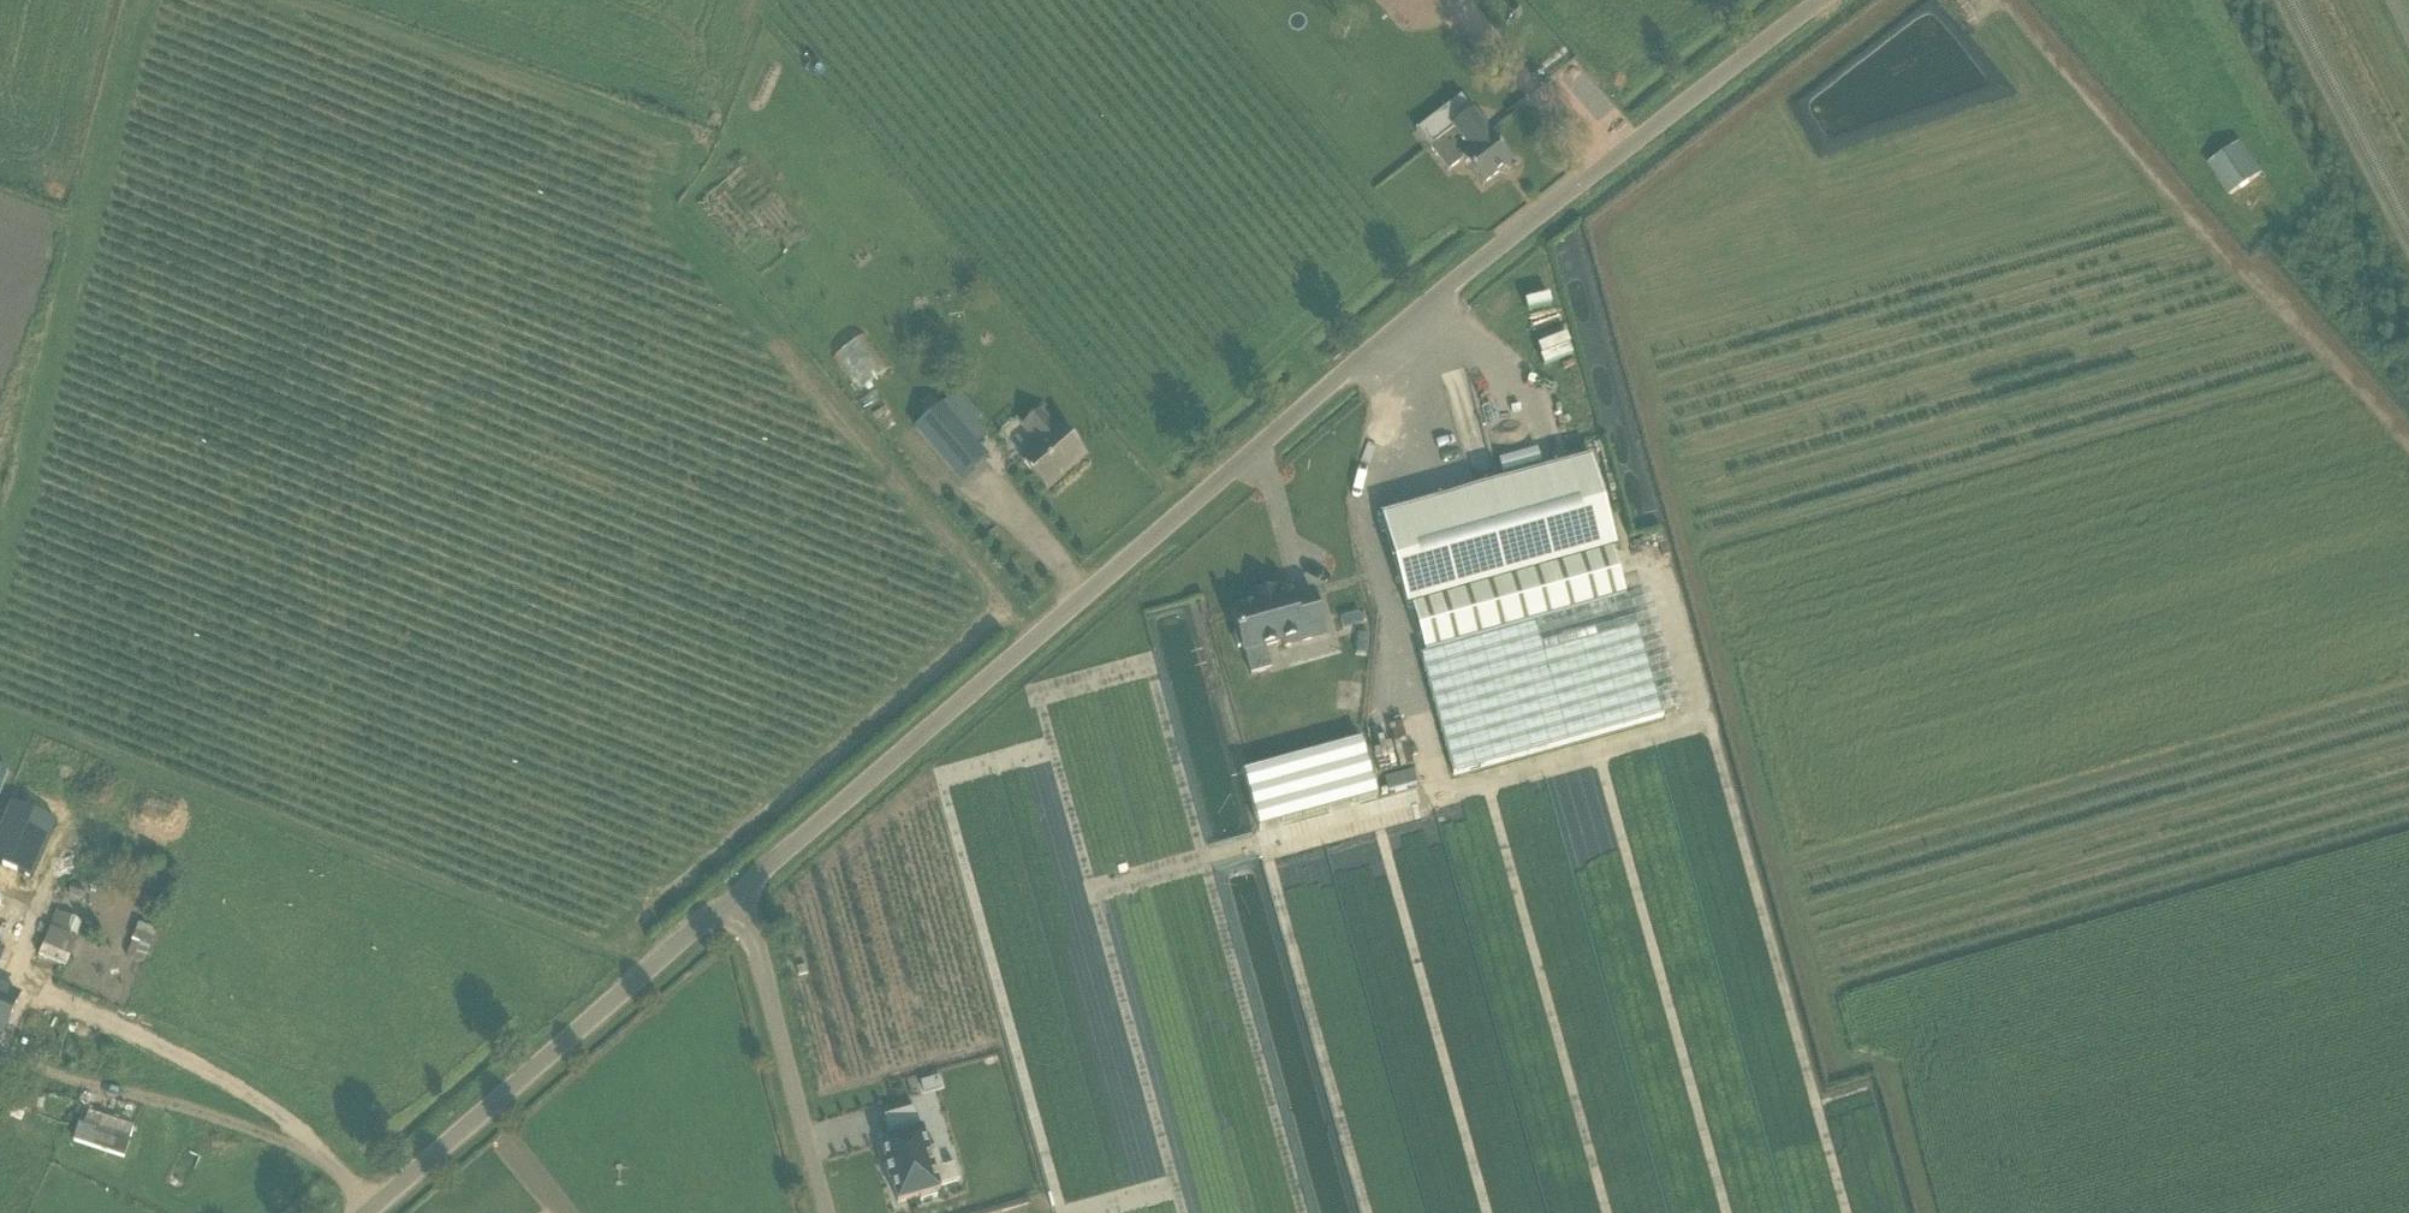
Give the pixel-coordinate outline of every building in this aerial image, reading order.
[(1511,165),(1472,115),(1454,130),(1471,151),(1461,159),(1483,187),(1511,165)] [(2231,197),(2260,177),(2240,149),(2212,168),(2231,197)] [(961,483),(988,459),(976,445),(987,436),(975,422),(965,431),(943,405),(915,429),(961,483)] [(1047,491),(1084,459),(1042,409),(1021,427),(1035,446),(1020,459),(1047,491)] [(1537,451),(1499,461),(1503,476),(1541,465),(1537,451)] [(1408,610),(1616,552),(1590,459),(1382,517),(1408,610)] [(1408,610),(1455,779),(1663,721),(1616,552),(1408,610)] [(1243,648),(1245,654),(1252,677),(1272,670),(1265,648),(1283,643),(1284,648),(1325,636),(1313,592),(1293,598),(1292,596),(1279,599),(1277,591),(1254,598),(1256,606),(1233,612),(1239,634),(1234,635),(1238,650),(1243,648)] [(1361,741),(1243,774),(1259,831),(1377,798),(1376,797),(1361,741)] [(14,769),(0,764),(0,803),(1,804),(14,769)] [(1384,781),(1387,794),(1417,786),(1414,773),(1384,781)] [(8,812),(0,830),(0,865),(33,880),(57,823),(12,803),(8,812)] [(85,890),(73,885),(69,896),(81,900),(85,890)] [(156,914),(161,903),(147,896),(142,907),(156,914)] [(82,923),(70,918),(64,935),(76,940),(82,923)] [(64,935),(51,929),(38,957),(65,969),(77,941),(76,940),(64,935)] [(806,966),(796,969),(798,978),(808,975),(806,966)] [(0,1041),(16,1003),(0,996),(0,1041)] [(944,1170),(945,1175),(962,1170),(961,1166),(964,1165),(959,1144),(967,1142),(962,1122),(953,1124),(948,1104),(946,1104),(940,1082),(910,1090),(916,1112),(906,1115),(911,1135),(910,1136),(915,1156),(917,1156),(923,1176),(944,1170)] [(130,1142),(79,1126),(73,1144),(125,1160),(130,1142)]
